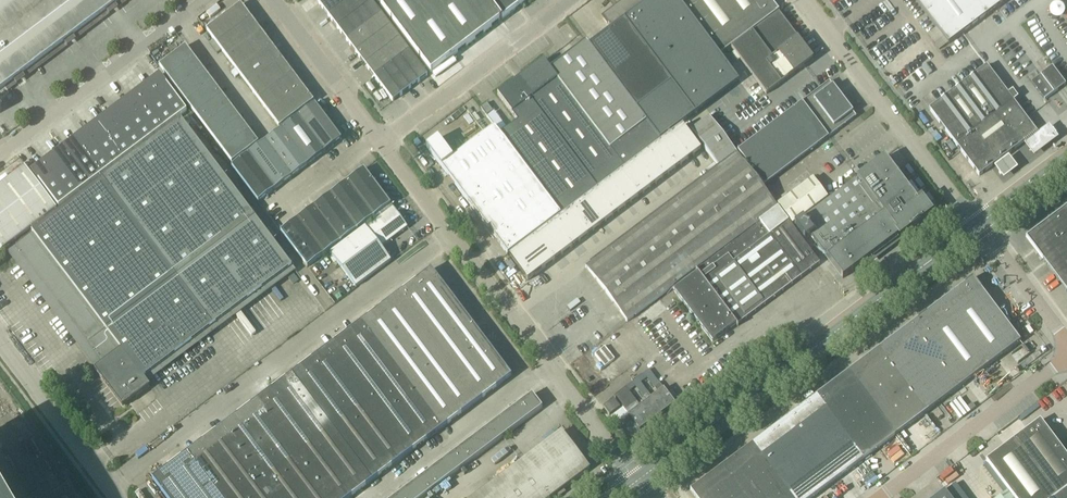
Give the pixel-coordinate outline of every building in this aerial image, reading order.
[(121,0),(0,0),(0,91),(121,0)] [(350,0),(324,0),(319,4),(328,16),(350,0)] [(372,2),(370,0),(350,0),(328,16),(347,41),(381,15),(372,2)] [(500,21),(485,0),(389,0),(381,6),(431,73),(500,21)] [(500,21),(528,0),(485,0),(500,21)] [(716,50),(678,0),(650,0),(643,5),(639,0),(628,0),(616,9),(671,83),(636,109),(660,141),(739,81),(720,55),(716,50)] [(768,0),(678,0),(716,50),(720,55),(777,12),(768,0)] [(948,44),(1007,0),(915,0),(948,44)] [(217,45),(252,19),(241,5),(206,31),(217,45)] [(636,109),(671,83),(616,9),(603,19),(611,29),(588,46),(636,109)] [(777,13),(731,48),(750,73),(766,95),(813,60),(797,38),(777,13)] [(356,53),(391,27),(381,15),(347,41),(356,53)] [(227,59),(262,33),(252,19),(217,45),(227,59)] [(365,65),(400,39),(391,27),(356,53),(365,65)] [(238,73),(272,46),(262,33),(227,59),(238,73)] [(392,64),(400,58),(409,51),(400,39),(365,65),(374,77),(383,71),(392,64)] [(660,141),(636,109),(588,46),(586,43),(550,70),(543,61),(498,95),(518,122),(501,135),(561,215),(660,141)] [(168,79),(195,59),(186,46),(159,66),(168,79)] [(248,86),(283,60),(272,46),(238,73),(248,86)] [(419,82),(427,76),(409,51),(400,58),(419,82)] [(410,89),(419,82),(400,58),(392,64),(410,89)] [(177,91),(204,71),(195,59),(168,79),(177,91)] [(258,100),(293,74),(283,60),(248,86),(258,100)] [(401,95),(410,89),(392,64),(383,71),(401,95)] [(1011,94),(1009,96),(987,66),(929,110),(979,176),(1037,133),(1012,100),(1014,98),(1011,94)] [(1041,75),(1031,82),(1044,100),(1054,93),(1065,85),(1052,67),(1041,75)] [(186,103),(213,83),(204,71),(177,91),(186,103)] [(393,102),(401,95),(383,71),(374,77),(393,102)] [(269,114),(303,88),(293,74),(258,100),(269,114)] [(176,120),(187,111),(160,75),(148,84),(176,120)] [(764,186),(856,117),(829,82),(737,151),(764,186)] [(196,115),(222,95),(213,83),(186,103),(196,115)] [(165,127),(176,120),(148,84),(138,92),(165,127)] [(279,128),(314,102),(303,88),(269,114),(279,128)] [(6,89),(0,94),(0,100),(9,94),(6,89)] [(154,136),(165,127),(138,92),(127,100),(154,136)] [(205,127),(231,107),(222,95),(196,115),(205,127)] [(144,143),(154,136),(127,100),(117,108),(144,143)] [(308,165),(325,152),(342,140),(315,104),(281,129),(308,165)] [(494,107),(491,109),(487,104),(480,108),(491,123),(501,116),(494,107)] [(214,139),(240,119),(231,107),(205,127),(214,139)] [(133,152),(144,143),(117,108),(106,116),(133,152)] [(122,160),(133,152),(106,116),(95,124),(122,160)] [(223,151),(249,131),(240,119),(214,139),(223,151)] [(717,167),(585,264),(626,320),(670,288),(710,341),(816,263),(709,119),(691,132),(717,167)] [(143,378),(292,267),(181,120),(32,232),(33,234),(11,251),(98,367),(95,370),(123,407),(149,387),(143,378)] [(111,168),(122,160),(95,124),(84,132),(111,168)] [(501,135),(500,135),(495,127),(453,159),(438,139),(427,147),(442,167),(508,255),(561,215),(501,135)] [(686,127),(508,258),(527,283),(702,151),(686,127)] [(1050,127),(1024,146),(1029,153),(1034,159),(1059,140),(1055,135),(1050,127)] [(292,177),(308,165),(281,129),(265,142),(292,177)] [(232,164),(259,143),(249,131),(223,151),(232,164)] [(101,175),(111,168),(84,132),(75,139),(101,175)] [(92,183),(101,175),(75,139),(64,147),(92,183)] [(275,189),(292,177),(265,142),(248,154),(275,189)] [(80,191),(92,183),(64,147),(54,155),(80,191)] [(258,202),(275,189),(248,154),(232,167),(258,202)] [(68,200),(80,191),(54,155),(42,164),(68,200)] [(899,236),(899,237),(909,230),(910,231),(921,220),(931,213),(921,200),(918,202),(884,157),(866,171),(794,225),(805,240),(810,236),(842,279),(899,236)] [(58,208),(68,200),(42,164),(31,172),(58,208)] [(56,209),(25,167),(0,186),(0,247),(2,250),(56,209)] [(374,217),(391,205),(364,169),(347,182),(374,217)] [(792,225),(827,198),(813,179),(778,205),(792,225)] [(357,230),(374,217),(347,182),(331,194),(357,230)] [(341,242),(357,230),(331,194),(314,207),(341,242)] [(324,255),(341,242),(314,207),(297,219),(324,255)] [(1026,238),(1044,263),(1045,262),(1046,264),(1046,265),(1047,264),(1053,273),(1052,273),(1057,280),(1058,280),(1059,281),(1059,282),(1060,282),(1065,289),(1066,290),(1065,290),(1066,291),(1066,207),(1026,238)] [(381,247),(408,227),(393,208),(367,228),(365,227),(358,233),(383,267),(391,261),(381,247)] [(307,268),(324,255),(297,219),(281,232),(307,268)] [(356,287),(383,267),(358,233),(330,253),(356,287)] [(437,351),(472,324),(431,270),(396,296),(437,351)] [(1020,342),(973,279),(690,491),(695,497),(813,497),(1020,342)] [(402,377),(437,351),(396,296),(362,322),(402,377)] [(644,327),(667,309),(660,299),(637,317),(644,327)] [(415,394),(402,377),(362,322),(327,348),(368,403),(381,420),(415,394)] [(477,403),(512,377),(472,324),(437,351),(477,403)] [(333,429),(368,403),(327,348),(292,375),(333,429)] [(442,429),(477,403),(437,351),(402,377),(415,394),(442,429)] [(675,405),(659,384),(649,370),(644,373),(655,388),(658,393),(652,398),(663,413),(675,405)] [(640,383),(647,378),(644,373),(637,378),(640,383)] [(298,455),(333,429),(292,375),(257,401),(298,455)] [(663,413),(652,398),(640,383),(637,378),(632,382),(636,386),(643,396),(647,402),(640,406),(652,422),(663,413)] [(632,382),(626,387),(629,391),(636,386),(632,382)] [(652,422),(640,406),(629,391),(626,387),(620,391),(614,396),(623,408),(611,417),(617,425),(629,415),(640,431),(652,422)] [(407,455),(442,429),(415,394),(381,420),(407,455)] [(528,418),(543,407),(533,394),(518,405),(528,418)] [(610,415),(620,407),(614,399),(603,407),(610,415)] [(263,481),(298,455),(257,401),(222,427),(263,481)] [(407,455),(381,420),(368,403),(333,429),(372,481),(407,455)] [(514,429),(528,418),(518,405),(504,416),(514,429)] [(499,440),(514,429),(504,416),(489,427),(499,440)] [(1063,451),(1040,421),(987,460),(1015,497),(1056,497),(1066,489),(1066,447),(1063,451)] [(263,481),(222,427),(188,453),(221,497),(241,497),(263,481)] [(485,451),(499,440),(489,427),(475,437),(485,451)] [(372,481),(333,429),(298,455),(330,497),(350,497),(372,481)] [(590,469),(562,432),(522,462),(549,497),(551,497),(590,469)] [(471,462),(485,451),(475,437),(461,448),(471,462)] [(898,438),(887,445),(898,464),(909,457),(898,438)] [(456,472),(471,462),(461,448),(446,459),(456,472)] [(188,453),(152,479),(166,497),(221,497),(188,453)] [(298,455),(263,481),(241,497),(330,497),(298,455)] [(442,483),(456,472),(446,459),(432,470),(442,483)] [(522,462),(473,497),(549,497),(522,462)] [(427,494),(442,483),(432,470),(417,481),(427,494)] [(427,494),(417,481),(403,492),(407,497),(422,497),(427,494)] [(1056,497),(1066,497),(1066,489),(1056,497)]
